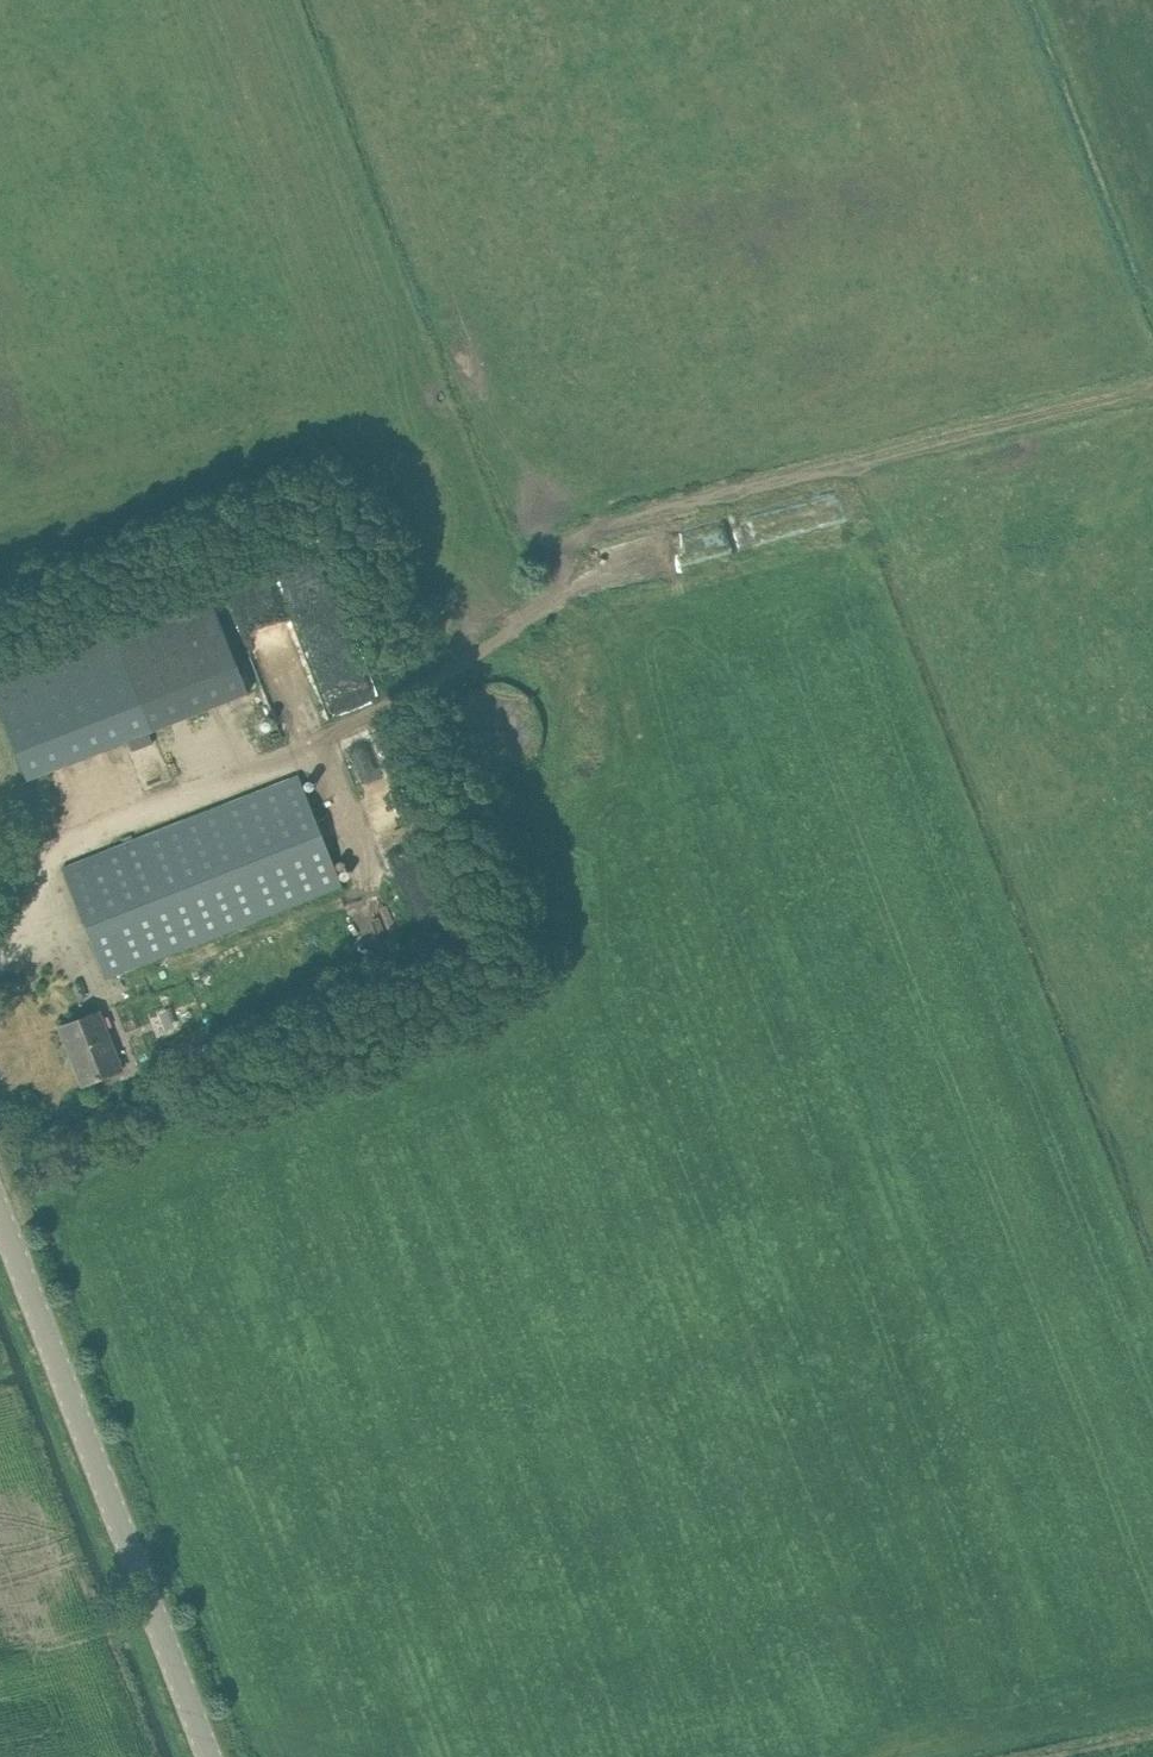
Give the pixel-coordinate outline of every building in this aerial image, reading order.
[(0,658),(0,696),(25,757),(149,707),(111,613),(0,658)] [(148,732),(127,740),(132,751),(153,743),(148,732)] [(344,885),(300,774),(62,868),(106,979),(344,885)] [(123,1069),(100,1011),(60,1027),(70,1054),(75,1052),(87,1083),(123,1069)] [(190,1050),(196,1066),(211,1060),(206,1045),(190,1050)]
